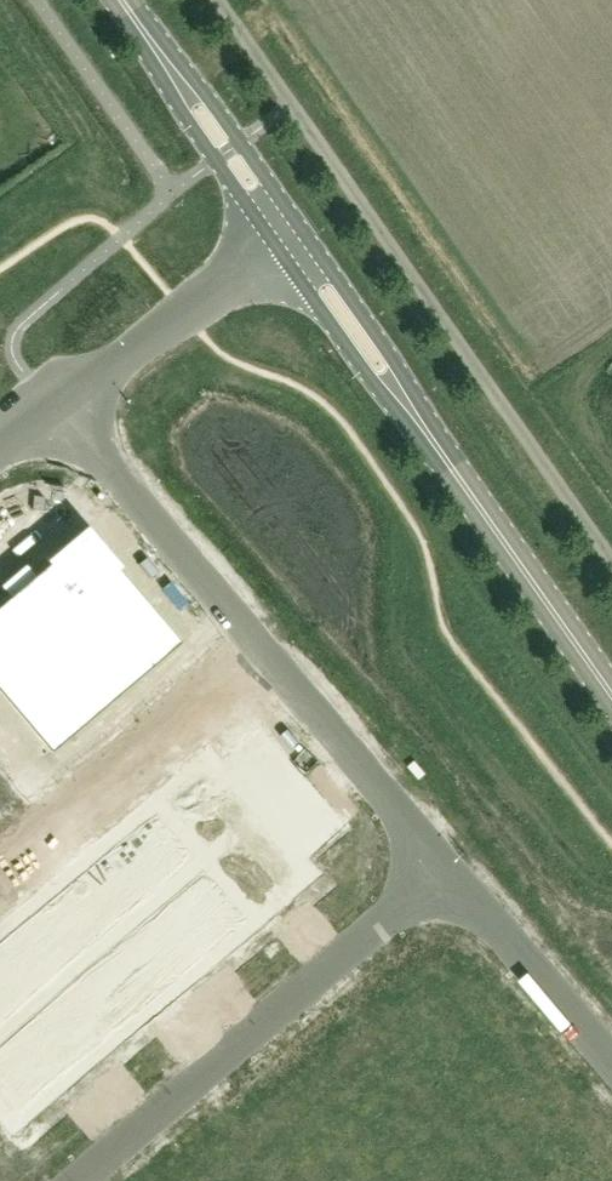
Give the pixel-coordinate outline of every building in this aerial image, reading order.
[(0,597),(0,665),(78,755),(188,660),(77,531),(0,597)]
